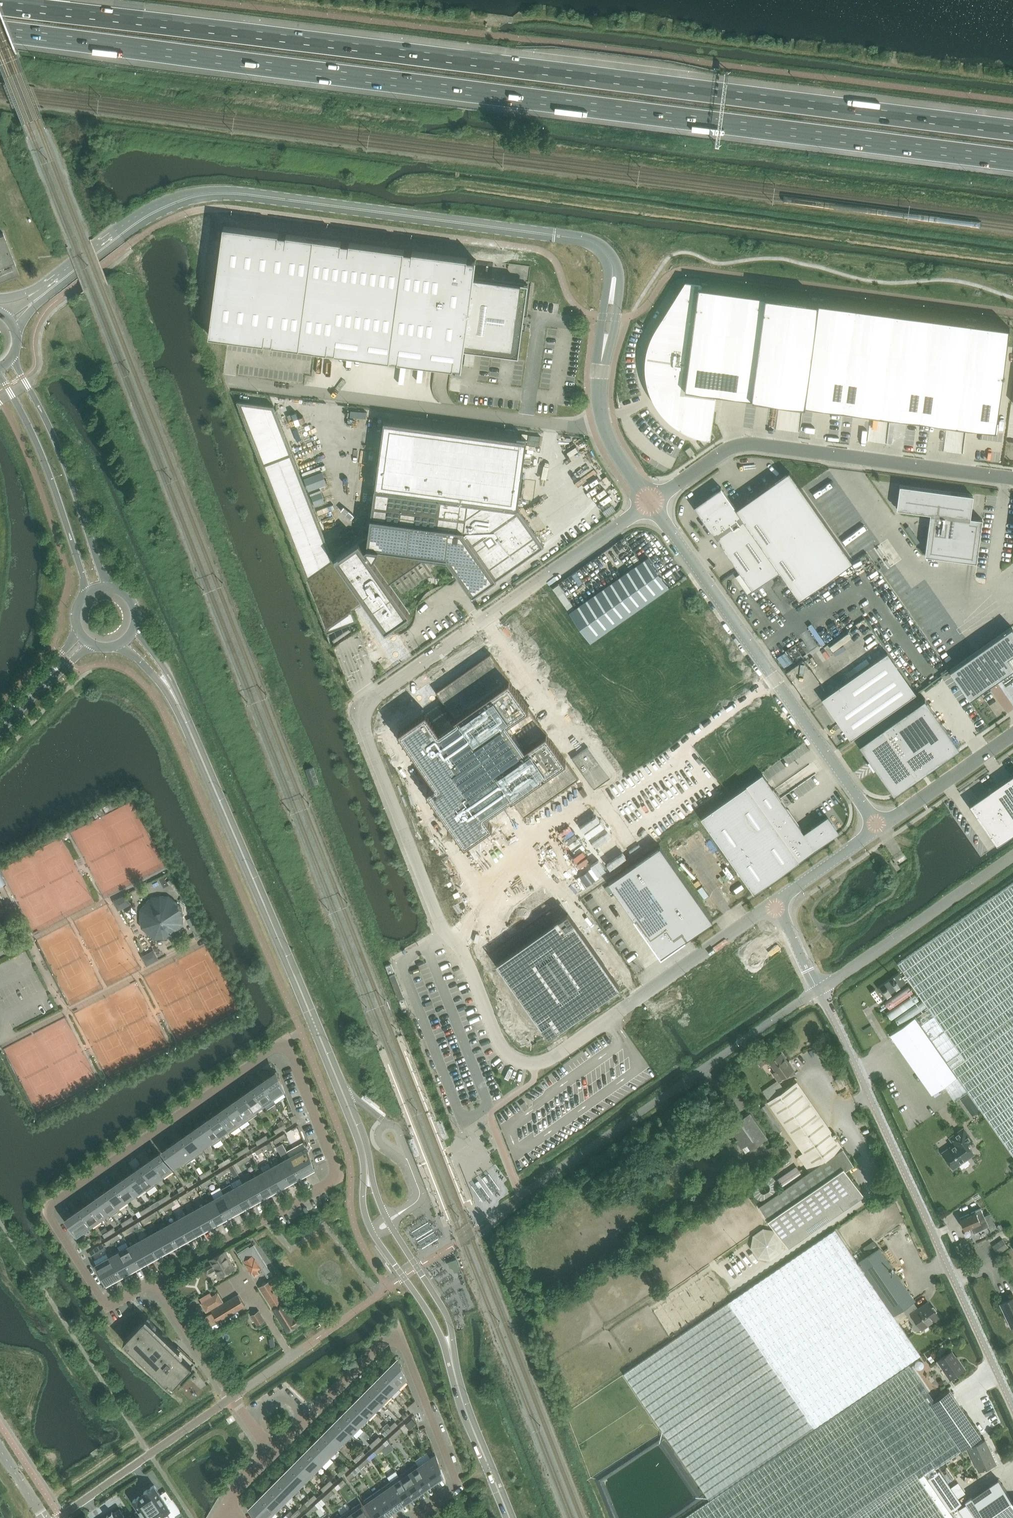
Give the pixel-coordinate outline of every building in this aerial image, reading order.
[(398,360),(451,367),(453,367),(453,366),(461,367),(461,368),(462,368),(464,350),(519,357),(522,331),(523,321),(528,284),(474,277),(477,259),(475,258),(475,259),(467,258),(468,257),(413,250),(412,251),(405,250),(405,249),(350,242),(350,243),(342,242),(342,241),(287,234),(287,235),(279,234),(279,233),(224,225),(209,335),(265,342),(265,341),(272,342),(272,343),(315,349),(327,350),(328,349),(335,351),(335,352),(390,359),(390,358),(398,359),(398,360)] [(0,233),(0,281),(19,273),(14,260),(3,232),(0,233)] [(646,362),(646,367),(647,372),(647,377),(648,383),(650,388),(652,393),(654,397),(656,402),(659,406),(662,411),(665,415),(669,418),(673,422),(677,425),(682,428),(686,430),(691,432),(696,434),(701,436),(706,437),(710,437),(716,392),(693,389),(686,388),(696,306),(699,286),(700,286),(700,284),(686,282),(655,332),(653,337),(651,341),(649,346),(648,351),(647,357),(646,362)] [(696,306),(686,388),(693,389),(716,392),(780,401),(803,404),(804,404),(805,404),(819,302),(701,286),(700,286),(699,286),(696,306)] [(819,302),(805,404),(827,407),(827,408),(843,410),(857,307),(819,302)] [(857,307),(843,410),(859,412),(859,411),(871,413),(872,413),(873,403),(882,404),(895,312),(857,307)] [(895,312),(882,404),(892,406),(891,415),(891,416),(903,417),(903,418),(919,420),(933,317),(895,312)] [(933,317),(919,420),(935,422),(936,421),(947,423),(948,423),(949,413),(959,415),(971,322),(933,317)] [(971,322),(959,415),(968,416),(967,426),(979,427),(979,428),(996,430),(997,421),(1009,327),(971,322)] [(273,406),(238,401),(262,464),(326,632),(327,632),(333,646),(360,626),(353,608),(359,604),(365,600),(386,630),(410,612),(390,583),(422,560),(451,564),(473,595),(544,545),(518,507),(527,439),(384,420),(375,489),(368,539),(363,539),(334,559),(292,452),(273,406)] [(690,447),(686,450),(690,456),(692,455),(694,453),(695,453),(690,447)] [(853,561),(790,471),(736,508),(722,487),(706,498),(707,498),(695,507),(703,518),(753,590),(780,571),(800,599),(853,561)] [(973,495),(958,493),(900,485),(897,509),(931,513),(925,555),(977,562),(983,519),(971,517),(972,507),(973,495)] [(669,587),(648,557),(570,612),(591,642),(669,587)] [(950,670),(970,699),(998,679),(1004,689),(1010,697),(1012,701),(1012,664),(1008,657),(1012,653),(1012,627),(1012,626),(950,670)] [(851,739),(916,693),(888,652),(822,698),(851,739)] [(425,713),(397,733),(434,786),(425,792),(464,847),(492,827),(485,816),(498,807),(509,799),(523,818),(577,779),(489,654),(434,693),(454,721),(447,726),(438,732),(425,713)] [(894,793),(960,747),(959,746),(925,698),(860,744),(871,760),(869,761),(869,762),(872,766),(875,770),(877,769),(894,793)] [(582,740),(565,752),(598,797),(614,786),(582,740)] [(314,767),(307,769),(312,785),(319,783),(314,767)] [(763,773),(701,816),(754,892),(838,833),(826,816),(811,827),(812,828),(805,833),(787,807),(780,798),(763,773)] [(970,805),(977,815),(997,844),(1012,833),(1012,774),(970,805)] [(103,807),(106,813),(119,806),(116,800),(103,807)] [(93,812),(96,818),(105,813),(102,808),(93,812)] [(609,882),(635,919),(661,956),(679,944),(713,920),(660,845),(609,881),(609,882)] [(929,1007),(891,1034),(933,1094),(945,1085),(955,1100),(968,1091),(1012,1155),(1012,882),(898,963),(929,1007)] [(175,901),(168,897),(160,896),(152,899),(153,901),(146,903),(142,910),(142,918),(144,926),(149,932),(156,936),(164,937),(170,933),(171,936),(178,930),(182,923),(183,915),(180,907),(175,901)] [(552,909),(489,953),(496,963),(548,1036),(549,1037),(615,990),(620,987),(562,905),(560,903),(552,909)] [(191,916),(187,918),(190,924),(195,922),(195,921),(192,916),(191,916)] [(394,971),(391,963),(386,965),(389,973),(394,971)] [(885,997),(906,982),(899,972),(878,987),(885,997)] [(404,996),(395,974),(390,976),(398,998),(404,996)] [(408,1007),(405,999),(400,1001),(402,1009),(408,1007)] [(782,1053),(770,1061),(777,1071),(773,1073),(778,1080),(793,1069),(782,1053)] [(279,1075),(274,1079),(271,1075),(261,1081),(273,1098),(285,1089),(279,1075)] [(840,1077),(836,1079),(840,1088),(845,1086),(840,1077)] [(273,1098),(261,1081),(253,1088),(264,1104),(273,1098)] [(833,1133),(797,1081),(768,1102),(803,1152),(799,1155),(810,1171),(759,1206),(785,1243),(786,1242),(790,1247),(832,1218),(828,1212),(860,1190),(846,1169),(854,1163),(843,1148),(838,1139),(836,1140),(831,1134),(833,1133)] [(264,1104),(253,1088),(244,1094),(257,1113),(255,1110),(264,1104)] [(961,1099),(964,1103),(971,1097),(968,1093),(961,1099)] [(257,1113),(244,1094),(235,1100),(249,1120),(257,1113)] [(249,1120),(235,1100),(226,1106),(240,1126),(249,1120)] [(240,1126),(226,1106),(217,1112),(228,1128),(231,1132),(240,1126)] [(228,1128),(217,1112),(208,1119),(222,1138),(219,1135),(228,1128)] [(727,1125),(742,1147),(746,1152),(752,1148),(752,1149),(767,1138),(750,1114),(741,1121),(738,1117),(727,1125)] [(222,1138),(208,1119),(199,1125),(211,1141),(213,1144),(222,1138)] [(190,1131),(202,1147),(211,1141),(199,1125),(190,1131)] [(956,1144),(943,1153),(954,1167),(960,1163),(962,1163),(966,1160),(966,1159),(974,1153),(967,1143),(972,1140),(964,1128),(951,1137),(956,1144)] [(202,1147),(190,1131),(182,1137),(195,1157),(204,1151),(202,1147)] [(184,1160),(186,1163),(195,1157),(182,1137),(173,1144),(184,1160)] [(767,1149),(775,1160),(786,1152),(778,1141),(767,1149)] [(283,1143),(277,1146),(282,1156),(285,1155),(287,1159),(281,1162),(290,1178),(300,1173),(291,1157),(288,1151),(283,1143)] [(163,1150),(175,1166),(184,1160),(173,1144),(163,1150)] [(307,1148),(291,1157),(300,1173),(310,1168),(307,1163),(312,1160),(307,1148)] [(162,1175),(172,1168),(160,1152),(151,1159),(162,1175)] [(770,1154),(760,1161),(765,1168),(775,1161),(770,1154)] [(162,1175),(151,1159),(142,1165),(154,1181),(162,1175)] [(281,1162),(272,1167),(281,1184),(290,1178),(281,1162)] [(233,1164),(229,1166),(231,1170),(235,1177),(239,1174),(233,1164)] [(156,1184),(154,1181),(142,1165),(133,1171),(145,1187),(147,1191),(156,1184)] [(264,1171),(262,1173),(271,1189),(281,1184),(272,1167),(264,1171)] [(743,1176),(748,1182),(758,1176),(753,1169),(743,1176)] [(136,1193),(145,1187),(133,1171),(125,1177),(136,1193)] [(262,1173),(253,1178),(262,1194),(271,1189),(262,1173)] [(136,1193),(125,1177),(115,1184),(127,1200),(136,1193)] [(253,1178),(243,1183),(252,1199),(262,1194),(253,1178)] [(231,1183),(222,1188),(225,1194),(234,1210),(235,1209),(243,1205),(234,1188),(231,1183)] [(235,1188),(234,1188),(243,1205),(252,1199),(243,1183),(235,1188)] [(127,1200),(115,1184),(107,1190),(118,1206),(127,1200)] [(120,1209),(118,1206),(107,1190),(98,1196),(109,1212),(111,1216),(120,1209)] [(216,1198),(215,1199),(224,1215),(225,1214),(234,1210),(225,1194),(216,1198)] [(109,1212),(98,1196),(89,1202),(100,1218),(109,1212)] [(215,1199),(206,1204),(215,1220),(224,1215),(215,1199)] [(100,1218),(89,1202),(80,1208),(91,1225),(100,1218)] [(206,1204),(196,1209),(205,1225),(215,1220),(206,1204)] [(69,1222),(77,1235),(91,1225),(80,1208),(71,1215),(74,1219),(69,1222)] [(981,1208),(960,1217),(966,1230),(971,1227),(974,1233),(989,1225),(981,1208)] [(196,1209),(187,1215),(196,1231),(205,1225),(196,1209)] [(187,1215),(177,1220),(186,1236),(196,1231),(187,1215)] [(177,1220),(168,1225),(177,1241),(186,1236),(177,1220)] [(168,1225),(158,1230),(167,1246),(177,1241),(168,1225)] [(709,1499),(921,1355),(894,1315),(903,1309),(913,1302),(913,1301),(915,1300),(879,1248),(858,1262),(835,1229),(624,1373),(709,1499)] [(158,1230),(149,1236),(158,1252),(167,1246),(158,1230)] [(149,1236),(140,1241),(149,1257),(158,1252),(149,1236)] [(998,1253),(1008,1246),(1002,1238),(993,1245),(998,1253)] [(863,1247),(869,1254),(879,1248),(873,1240),(863,1247)] [(140,1241),(130,1246),(139,1262),(149,1257),(140,1241)] [(94,1249),(88,1252),(90,1255),(91,1255),(96,1252),(106,1247),(103,1243),(93,1248),(94,1249)] [(249,1246),(239,1252),(252,1273),(258,1269),(262,1267),(263,1269),(267,1266),(253,1245),(250,1247),(249,1246)] [(129,1247),(121,1251),(130,1267),(139,1262),(130,1246),(129,1247)] [(205,1269),(205,1270),(205,1271),(205,1272),(206,1272),(206,1273),(207,1274),(208,1274),(208,1275),(209,1275),(210,1275),(211,1275),(217,1271),(220,1276),(224,1273),(225,1275),(231,1272),(230,1270),(234,1268),(225,1250),(210,1258),(212,1263),(206,1266),(206,1267),(205,1268),(205,1269)] [(120,1251),(111,1257),(120,1273),(130,1267),(121,1251),(120,1251)] [(97,1265),(96,1265),(103,1276),(107,1273),(110,1278),(120,1273),(111,1257),(97,1265)] [(455,1272),(460,1270),(456,1259),(451,1261),(455,1272)] [(298,1315),(294,1317),(290,1310),(294,1308),(274,1277),(259,1286),(274,1309),(273,1309),(287,1331),(302,1322),(298,1315)] [(201,1298),(203,1302),(201,1303),(206,1311),(223,1302),(218,1293),(212,1296),(210,1293),(201,1298)] [(213,1325),(218,1322),(245,1305),(239,1294),(212,1310),(213,1312),(207,1315),(213,1325)] [(1000,1303),(1006,1315),(1008,1314),(1012,1324),(1012,1297),(1000,1303)] [(918,1308),(913,1302),(903,1309),(913,1323),(912,1326),(914,1329),(917,1330),(918,1331),(922,1327),(923,1328),(938,1317),(928,1301),(918,1308)] [(259,1310),(252,1315),(257,1324),(265,1320),(259,1310)] [(139,1324),(124,1340),(131,1347),(134,1350),(141,1357),(149,1365),(172,1387),(175,1384),(188,1371),(195,1362),(178,1346),(176,1349),(145,1319),(139,1324)] [(957,1358),(956,1358),(952,1352),(939,1361),(950,1377),(964,1368),(957,1358)] [(939,1470),(938,1471),(936,1467),(962,1450),(982,1437),(950,1390),(935,1400),(911,1364),(684,1517),(955,1517),(950,1511),(962,1503),(939,1470)] [(399,1366),(396,1369),(392,1365),(384,1373),(397,1386),(406,1377),(402,1367),(401,1365),(399,1366)] [(385,1399),(397,1386),(384,1373),(372,1385),(385,1399)] [(377,1407),(385,1399),(372,1385),(364,1394),(377,1407)] [(369,1415),(377,1407),(364,1394),(356,1402),(369,1415)] [(361,1423),(369,1415),(356,1402),(348,1410),(361,1423)] [(353,1431),(361,1423),(348,1410),(340,1418),(353,1431)] [(345,1439),(353,1431),(340,1418),(331,1426),(345,1439)] [(412,1419),(406,1424),(410,1429),(416,1423),(412,1419)] [(331,1426),(323,1435),(337,1448),(345,1439),(331,1426)] [(337,1448),(323,1435),(315,1443),(328,1456),(337,1448)] [(985,1440),(969,1447),(980,1470),(995,1463),(985,1440)] [(328,1456),(315,1443),(307,1451),(320,1464),(328,1456)] [(320,1464),(307,1451),(299,1459),(312,1472),(320,1464)] [(436,1454),(436,1455),(419,1466),(431,1482),(440,1475),(437,1471),(440,1469),(441,1468),(441,1466),(436,1454)] [(312,1472),(299,1459),(291,1467),(304,1480),(312,1472)] [(431,1482),(419,1466),(417,1463),(408,1469),(422,1488),(431,1482)] [(304,1480),(291,1467),(283,1475),(296,1489),(304,1480)] [(413,1494),(422,1488),(408,1469),(399,1475),(413,1494)] [(296,1489),(283,1475),(275,1484),(288,1497),(296,1489)] [(404,1501),(413,1494),(399,1475),(390,1481),(404,1501)] [(972,1497),(986,1517),(1012,1517),(1012,1500),(998,1479),(972,1497)] [(395,1507),(404,1501),(390,1481),(382,1487),(395,1507)] [(288,1497),(275,1484),(267,1492),(280,1505),(288,1497)] [(135,1512),(139,1517),(158,1517),(160,1517),(159,1516),(164,1513),(170,1509),(174,1516),(181,1511),(172,1499),(167,1503),(154,1485),(144,1491),(145,1492),(140,1496),(140,1495),(133,1500),(139,1509),(135,1512)] [(386,1513),(395,1507),(382,1487),(373,1494),(386,1513)] [(280,1505),(267,1492),(262,1496),(275,1509),(280,1505)] [(363,1500),(376,1517),(379,1517),(386,1513),(373,1494),(363,1500)] [(258,1517),(267,1517),(275,1509),(262,1496),(254,1504),(258,1508),(256,1511),(254,1512),(255,1514),(258,1517)] [(360,1502),(351,1509),(358,1517),(372,1517),(360,1502)] [(106,1517),(126,1517),(119,1509),(106,1517)] [(351,1509),(342,1515),(344,1517),(358,1517),(351,1509)]
